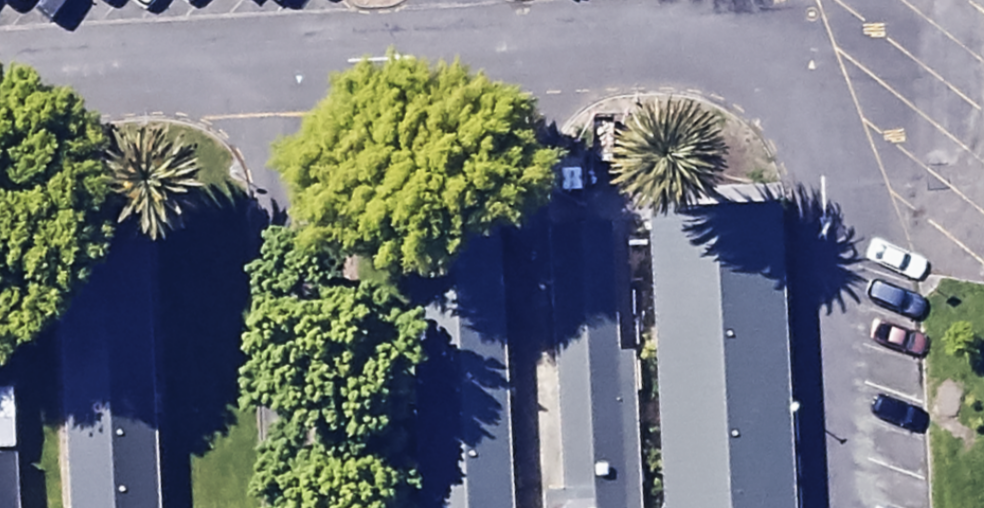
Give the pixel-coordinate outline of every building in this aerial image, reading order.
[(645,225),(660,507),(791,507),(775,218),(645,225)] [(402,244),(416,507),(521,507),(507,239),(402,244)] [(614,254),(548,257),(561,498),(627,494),(614,254)] [(50,276),(63,507),(183,507),(170,269),(50,276)] [(0,383),(0,507),(40,507),(33,381),(0,383)]
